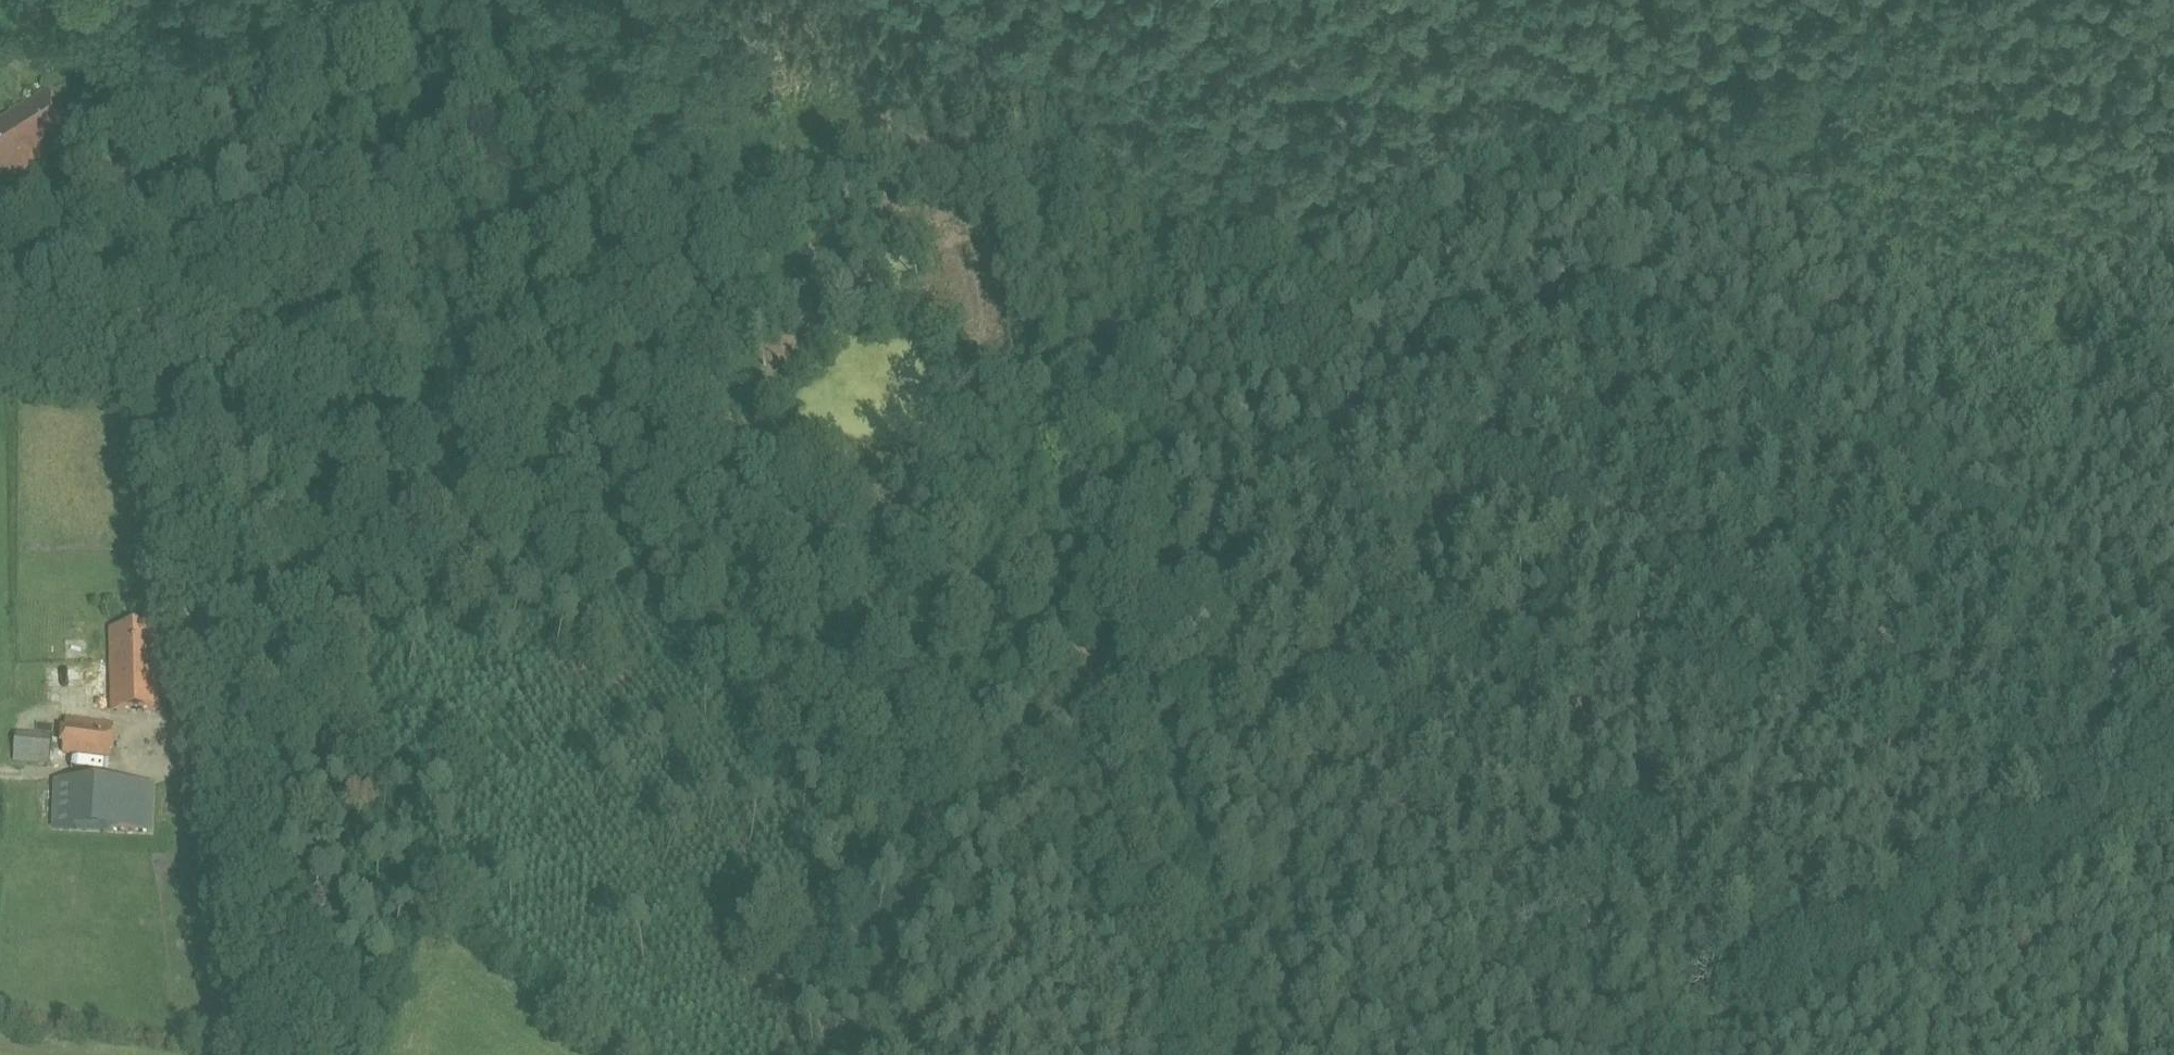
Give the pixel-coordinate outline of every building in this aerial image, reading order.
[(77,139),(48,91),(0,120),(0,189),(32,169),(31,167),(77,139)] [(113,711),(163,710),(161,628),(111,630),(113,711)] [(68,718),(64,752),(111,759),(115,725),(68,718)] [(15,733),(12,760),(50,764),(53,736),(15,733)] [(151,832),(154,786),(57,780),(54,826),(151,832)]
